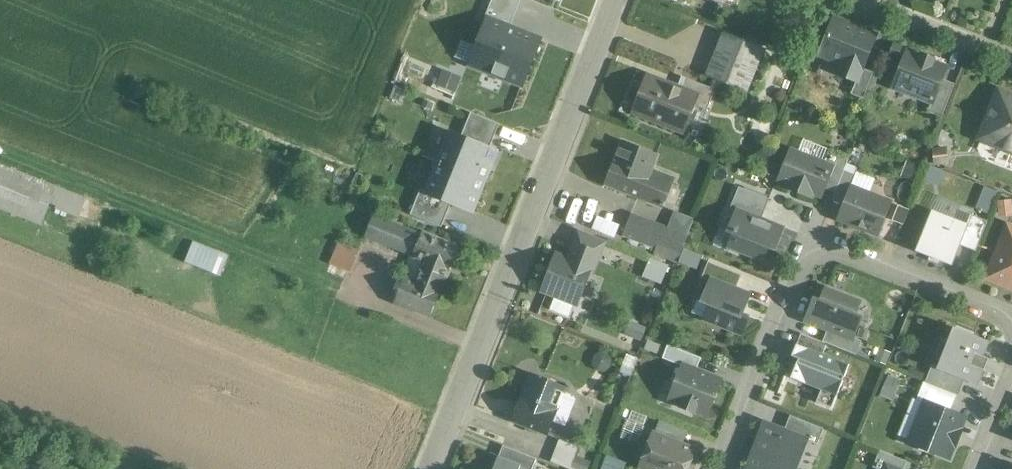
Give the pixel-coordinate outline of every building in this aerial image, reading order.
[(521,0),(520,0),(492,0),(466,66),(523,89),(544,37),(511,25),(521,0)] [(885,36),(840,17),(818,70),(855,85),(850,95),(871,103),(884,73),(872,68),(885,36)] [(761,50),(725,36),(710,75),(746,89),(761,50)] [(921,58),(907,52),(894,86),(914,94),(913,97),(931,104),(932,104),(942,79),(946,68),(932,62),(933,59),(922,55),(921,58)] [(461,78),(444,70),(437,85),(455,92),(461,78)] [(678,87),(649,76),(634,113),(683,132),(694,105),(697,95),(678,87)] [(715,90),(682,76),(678,87),(697,95),(694,105),(708,110),(715,90)] [(942,79),(932,104),(931,104),(928,112),(942,118),(955,84),(942,79)] [(1000,92),(981,138),(989,141),(992,145),(1008,151),(1011,150),(1011,97),(1000,92)] [(470,113),(462,137),(490,149),(501,124),(470,113)] [(462,137),(451,133),(439,163),(484,181),(496,151),(490,149),(462,137)] [(658,156),(622,142),(606,183),(641,198),(643,192),(658,197),(665,179),(651,173),(658,156)] [(824,164),(791,151),(780,179),(788,183),(787,187),(811,196),(813,192),(821,196),(824,188),(832,167),(824,164)] [(849,159),(829,151),(824,164),(832,167),(824,188),(835,193),(844,171),(849,159)] [(484,181),(439,163),(427,192),(453,203),(472,211),(484,181)] [(857,172),(846,168),(844,171),(835,193),(833,200),(844,205),(851,187),(857,172)] [(988,212),(997,191),(985,186),(976,207),(988,212)] [(770,199),(739,187),(730,209),(737,212),(737,211),(761,220),(770,199)] [(892,203),(851,187),(844,205),(838,219),(879,235),(892,203)] [(442,228),(453,203),(427,192),(422,190),(411,215),(442,228)] [(1002,201),(1002,218),(1011,218),(1011,201),(1002,201)] [(965,222),(931,208),(913,250),(951,265),(959,246),(974,252),(988,221),(969,213),(965,222)] [(761,220),(737,211),(737,212),(729,231),(735,233),(730,246),(763,260),(768,247),(775,249),(783,229),(761,220)] [(668,229),(631,215),(623,235),(679,257),(687,238),(668,230),(668,229)] [(422,235),(374,216),(367,236),(414,255),(422,235)] [(1011,224),(988,281),(1011,291),(1011,224)] [(604,240),(581,231),(574,249),(597,258),(604,240)] [(459,247),(423,232),(422,235),(414,255),(413,257),(424,261),(422,266),(446,276),(448,271),(449,272),(459,247)] [(230,255),(196,242),(188,262),(222,275),(230,255)] [(360,251),(339,242),(330,264),(351,272),(360,251)] [(684,247),(679,261),(697,268),(702,255),(684,247)] [(574,249),(569,261),(568,260),(553,267),(544,290),(577,303),(590,270),(592,271),(597,258),(574,249)] [(662,282),(669,264),(650,257),(643,276),(662,282)] [(742,275),(708,262),(702,278),(711,281),(712,280),(736,290),(742,275)] [(446,276),(422,266),(416,281),(405,277),(395,302),(431,316),(441,291),(440,291),(446,276)] [(736,290),(712,280),(711,281),(703,302),(711,305),(705,319),(741,333),(748,316),(741,314),(749,295),(736,290)] [(859,303),(826,290),(821,302),(815,300),(807,320),(828,329),(853,339),(853,337),(861,318),(854,315),(859,303)] [(853,339),(828,329),(823,342),(827,344),(828,343),(856,355),(862,341),(853,337),(853,339)] [(987,342),(955,330),(940,368),(940,367),(940,368),(940,369),(966,379),(976,383),(982,370),(985,371),(989,359),(981,355),(987,342)] [(823,342),(801,333),(797,344),(823,354),(827,344),(823,342)] [(823,354),(797,344),(792,356),(799,359),(791,378),(821,390),(816,402),(832,409),(849,365),(823,354)] [(701,358),(668,345),(663,358),(682,366),(682,365),(697,371),(701,358)] [(607,354),(600,352),(594,357),(593,364),(596,370),(604,372),(610,368),(612,360),(607,354)] [(697,371),(682,365),(682,366),(669,399),(682,404),(680,407),(694,413),(696,409),(709,415),(722,381),(697,371)] [(966,379),(940,369),(940,368),(932,365),(925,382),(941,388),(958,395),(959,396),(966,379)] [(565,389),(531,375),(523,396),(522,396),(512,421),(547,435),(553,422),(565,426),(576,399),(563,394),(565,389)] [(958,395),(941,388),(925,382),(924,382),(917,400),(926,403),(927,402),(951,412),(958,395)] [(951,412),(927,402),(926,403),(911,442),(917,445),(919,450),(929,454),(934,451),(948,457),(953,444),(955,445),(961,431),(959,430),(964,417),(951,412)] [(824,429),(791,415),(785,430),(808,439),(808,440),(818,444),(824,429)] [(665,424),(660,438),(687,449),(692,434),(665,424)] [(785,430),(772,424),(768,432),(763,430),(754,452),(797,468),(797,467),(794,466),(804,440),(807,442),(808,440),(808,439),(785,430)] [(660,438),(648,468),(697,468),(702,455),(687,449),(660,438)] [(578,448),(559,440),(551,461),(570,468),(571,468),(575,457),(578,448)] [(503,446),(499,457),(529,468),(533,468),(537,459),(503,446)] [(880,451),(873,468),(877,468),(886,468),(887,466),(894,468),(904,468),(907,461),(880,451)] [(754,452),(748,468),(797,468),(754,452)] [(603,468),(624,468),(627,461),(606,456),(603,468)] [(499,457),(494,468),(529,468),(499,457)] [(575,457),(571,468),(574,468),(588,468),(590,463),(575,457)]
